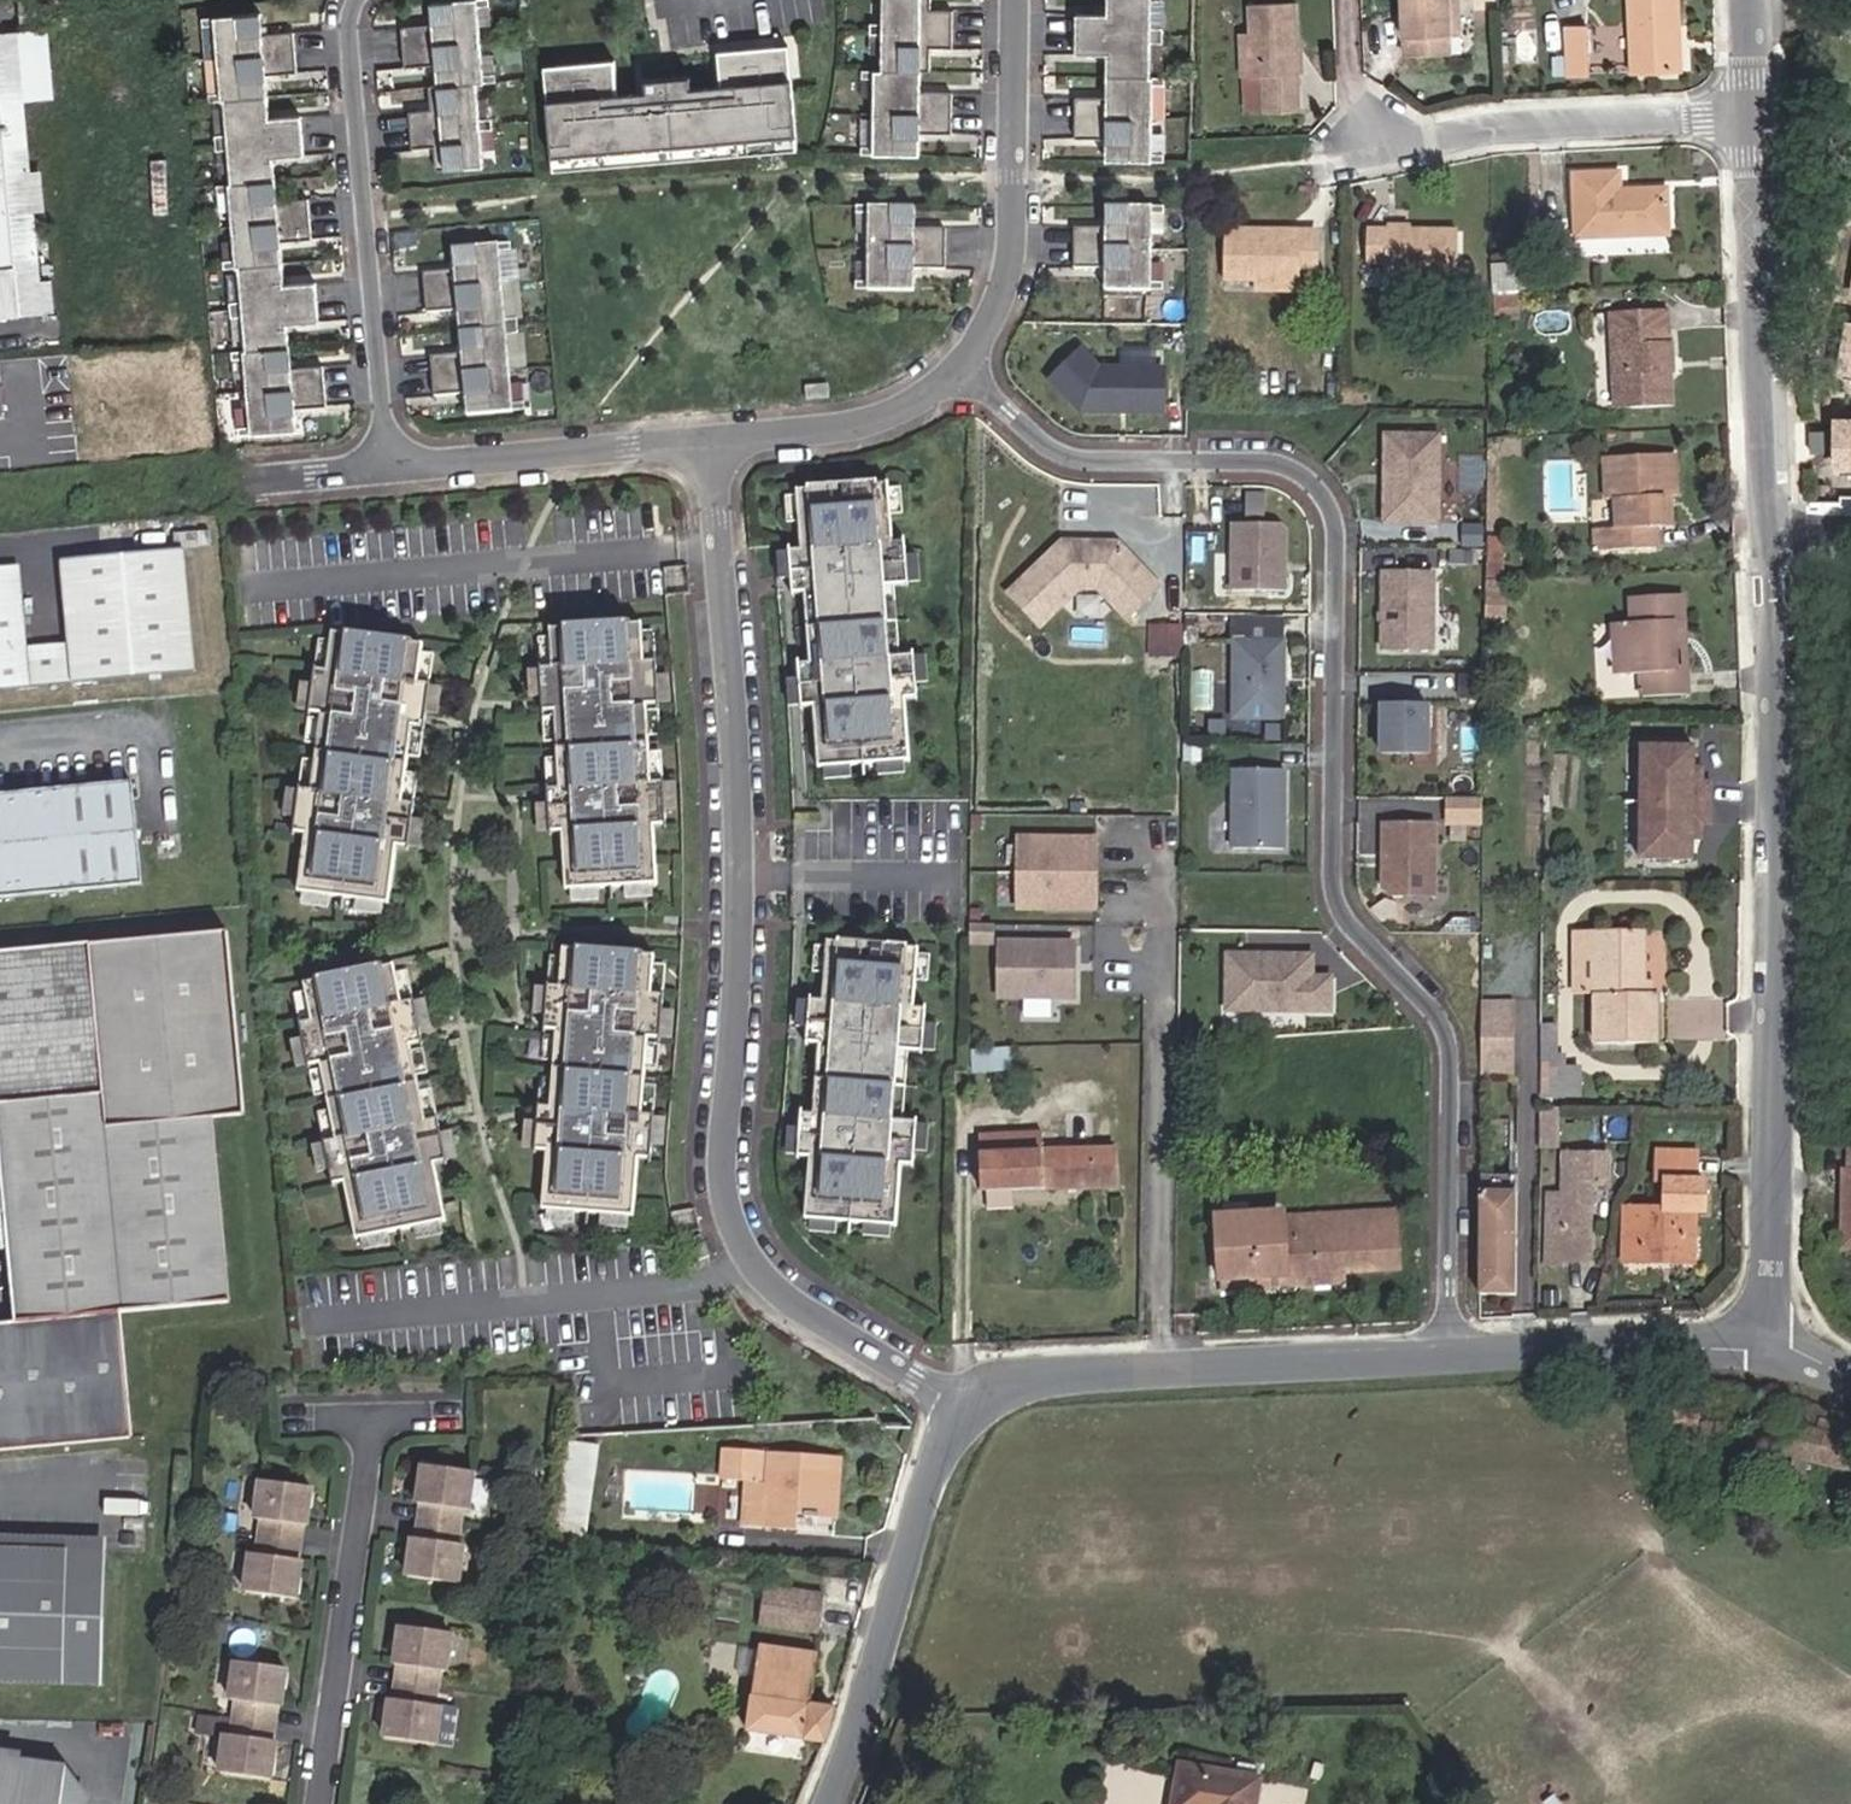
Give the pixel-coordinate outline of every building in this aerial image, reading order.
[(484,162),(477,80),(485,80),(479,0),(433,0),(435,24),(404,26),(406,62),(438,60),(439,82),(430,83),(432,106),(410,108),(413,144),(435,142),(437,166),(484,162)] [(951,131),(951,95),(920,94),(920,70),(930,71),(930,48),(952,48),(952,12),(930,12),(930,0),(883,0),(882,70),(875,70),(873,151),(919,152),(919,130),(951,131)] [(1155,158),(1156,74),(1155,74),(1156,0),(1111,0),(1111,15),(1080,14),(1079,51),(1111,51),(1110,97),(1079,97),(1078,133),(1110,134),(1109,157),(1155,158)] [(1303,107),(1300,0),(1264,0),(1255,0),(1255,27),(1256,62),(1267,62),(1268,70),(1261,70),(1262,109),(1303,107)] [(1449,0),(1404,0),(1405,56),(1446,55),(1446,35),(1439,35),(1439,26),(1450,26),(1449,0)] [(1460,0),(1449,0),(1450,26),(1439,26),(1439,35),(1446,35),(1461,34),(1460,0)] [(1679,0),(1634,0),(1636,66),(1682,64),(1679,0)] [(275,203),(273,180),(271,157),(302,154),(299,118),(267,121),(265,98),(263,74),(295,71),(291,35),(260,38),(258,15),(212,19),(220,102),(222,101),(229,183),(227,184),(234,267),(237,267),(244,349),(242,349),(249,432),(294,428),(292,404),(324,402),(320,366),(289,368),(287,345),(285,322),(316,319),(313,283),(282,286),(280,263),(278,239),(309,237),(306,200),(275,203)] [(55,306),(52,274),(41,275),(26,95),(56,92),(50,22),(0,27),(0,311),(55,306)] [(1589,26),(1565,28),(1566,30),(1568,73),(1568,76),(1591,74),(1589,26)] [(1267,62),(1256,62),(1255,27),(1245,28),(1246,71),(1261,70),(1268,70),(1267,62)] [(1552,31),(1555,74),(1568,73),(1566,30),(1552,31)] [(786,149),(798,148),(789,44),(719,50),(722,85),(736,84),(736,91),(605,103),(604,95),(617,94),(614,59),(557,64),(560,97),(547,98),(553,168),(566,167),(564,153),(630,148),(632,162),(643,161),(642,147),(669,144),(670,159),(682,158),(680,143),(706,141),(708,155),(719,154),(718,140),(742,138),(743,152),(754,151),(753,137),(784,135),(786,149)] [(557,64),(544,65),(547,98),(560,97),(557,64)] [(648,91),(639,92),(617,94),(604,95),(605,103),(736,91),(736,84),(722,85),(692,87),(691,75),(647,79),(648,91)] [(754,151),(786,149),(784,135),(753,137),(754,151)] [(719,154),(743,152),(742,138),(718,140),(719,154)] [(682,158),(708,155),(706,141),(680,143),(682,158)] [(643,161),(670,159),(669,144),(642,147),(643,161)] [(566,167),(632,162),(630,148),(564,153),(566,167)] [(1630,199),(1622,198),(1621,188),(1621,171),(1577,172),(1579,235),(1668,233),(1667,187),(1630,189),(1630,199)] [(1630,189),(1621,188),(1622,198),(1630,199),(1630,189)] [(914,264),(946,264),(946,228),(915,228),(915,204),(870,203),(868,287),(914,288),(914,264)] [(1108,289),(1154,290),(1155,206),(1109,206),(1109,230),(1077,229),(1077,265),(1108,266),(1108,289)] [(1279,227),(1274,222),(1227,221),(1226,271),(1257,272),(1290,273),(1290,262),(1300,262),(1300,268),(1320,269),(1321,228),(1279,227)] [(1459,271),(1460,226),(1369,224),(1368,265),(1388,265),(1388,259),(1397,259),(1397,270),(1431,271),(1432,271),(1459,271)] [(467,413),(512,409),(498,243),(453,247),(455,270),(423,273),(426,309),(458,306),(462,353),(430,356),(433,392),(465,389),(467,413)] [(1397,270),(1397,259),(1388,259),(1388,265),(1388,280),(1431,281),(1431,271),(1397,270)] [(1257,281),(1300,282),(1300,268),(1300,262),(1290,262),(1290,273),(1257,272),(1257,281)] [(1525,287),(1524,262),(1492,264),(1494,289),(1525,287)] [(1496,318),(1517,317),(1515,291),(1495,292),(1496,318)] [(1613,311),(1614,330),(1617,405),(1671,403),(1670,372),(1674,372),(1672,340),(1669,340),(1668,327),(1668,309),(1613,311)] [(1845,319),(1835,372),(1850,375),(1850,320),(1845,319)] [(1165,411),(1165,369),(1083,368),(1082,410),(1165,411)] [(1834,417),(1834,469),(1850,469),(1850,417),(1834,417)] [(1440,523),(1441,435),(1386,434),(1386,474),(1391,474),(1391,483),(1386,483),(1385,523),(1440,523)] [(1619,525),(1609,525),(1610,548),(1657,546),(1656,525),(1666,525),(1665,494),(1673,494),(1672,451),(1606,454),(1608,496),(1617,496),(1619,525)] [(902,654),(888,655),(883,588),(896,587),(909,586),(908,584),(906,558),(905,541),(893,542),(890,513),(889,489),(889,483),(878,484),(877,482),(808,487),(808,489),(797,490),(797,496),(799,520),(801,549),(789,550),(793,595),(805,594),(810,661),(798,662),(801,707),(813,706),(818,766),(823,766),(850,764),(877,762),(904,760),(909,759),(905,699),(917,698),(916,682),(914,655),(914,653),(902,654)] [(1461,488),(1444,487),(1442,510),(1459,511),(1461,488)] [(1286,591),(1287,531),(1279,523),(1235,523),(1234,590),(1286,591)] [(1505,535),(1489,535),(1489,547),(1505,547),(1505,535)] [(1129,618),(1160,587),(1119,544),(1101,544),(1094,548),(1088,548),(1082,544),(1064,544),(1011,594),(1042,626),(1081,588),(1100,588),(1129,618)] [(1505,547),(1489,547),(1489,580),(1505,579),(1505,547)] [(191,669),(181,548),(61,559),(68,642),(71,679),(191,669)] [(27,682),(24,645),(17,562),(0,564),(0,685),(27,682)] [(1434,649),(1435,573),(1384,572),(1383,648),(1434,649)] [(1675,668),(1673,628),(1685,628),(1684,594),(1632,596),(1634,621),(1616,622),(1619,673),(1642,672),(1644,694),(1689,692),(1688,668),(1675,668)] [(1286,641),(1287,615),(1232,615),(1232,641),(1235,641),(1286,641)] [(661,785),(649,785),(644,709),(656,709),(653,664),(641,665),(638,621),(627,621),(627,620),(558,624),(558,626),(547,627),(550,671),(537,672),(540,716),(552,715),(557,791),(545,792),(548,836),(560,836),(564,893),(655,887),(652,830),(664,829),(661,785)] [(393,845),(405,847),(411,803),(399,801),(409,726),(421,727),(427,683),(414,681),(420,638),(409,636),(409,634),(340,625),(340,627),(329,626),(323,670),(311,668),(305,712),(318,714),(308,789),(296,788),(290,832),(302,834),(295,890),(386,902),(393,845)] [(1685,628),(1673,628),(1675,668),(1688,668),(1685,628)] [(1285,719),(1286,641),(1235,641),(1234,719),(1285,719)] [(71,679),(68,642),(24,645),(27,682),(71,679)] [(1430,754),(1430,707),(1383,706),(1383,753),(1430,754)] [(1705,824),(1712,824),(1712,781),(1706,781),(1694,781),(1695,766),(1695,746),(1642,745),(1641,858),(1693,858),(1694,838),(1694,823),(1705,824)] [(1694,781),(1706,781),(1706,767),(1695,766),(1694,781)] [(1285,814),(1286,770),(1235,770),(1234,849),(1285,849),(1285,822),(1280,822),(1281,814),(1285,814)] [(137,880),(128,779),(0,791),(0,893),(137,880)] [(1484,822),(1484,799),(1467,799),(1467,822),(1484,822)] [(1436,897),(1437,822),(1385,822),(1384,887),(1394,897),(1436,897)] [(1694,838),(1705,838),(1705,824),(1694,823),(1694,838)] [(1084,909),(1086,839),(1018,839),(1017,908),(1084,909)] [(227,930),(0,948),(0,1187),(11,1320),(0,1321),(0,1447),(114,1438),(104,1312),(258,1300),(227,930)] [(1576,993),(1596,992),(1596,1043),(1659,1043),(1658,982),(1647,982),(1646,932),(1575,933),(1576,993)] [(655,1110),(643,1110),(647,1033),(660,1034),(662,990),(650,989),(653,945),(642,944),(642,943),(572,938),(572,940),(561,940),(558,984),(546,983),(544,1027),(556,1028),(551,1104),(539,1104),(537,1148),(549,1149),(545,1206),(637,1211),(641,1154),(653,1155),(655,1110)] [(904,1119),(890,1118),(896,1050),(910,1051),(922,1052),(922,1050),(924,1024),(925,1008),(913,1007),(915,977),(917,953),(918,948),(907,947),(907,945),(837,939),(837,941),(826,940),(826,946),(824,970),(822,999),(809,998),(806,1043),(818,1044),(813,1111),(801,1111),(797,1155),(809,1156),(804,1216),(810,1217),(837,1219),(864,1221),(891,1223),(896,1224),(901,1163),(913,1164),(914,1148),(916,1121),(916,1120),(904,1119)] [(1073,944),(999,943),(998,997),(1072,998),(1073,944)] [(1313,956),(1229,955),(1229,1009),(1331,1010),(1331,978),(1313,978),(1313,956)] [(435,1118),(423,1121),(408,1046),(420,1043),(411,1000),(399,1002),(391,959),(380,961),(380,959),(311,973),(312,975),(301,977),(309,1020),(297,1023),(306,1066),(318,1064),(333,1139),(321,1141),(330,1185),(342,1182),(353,1238),(443,1220),(432,1164),(444,1162),(435,1118)] [(1482,1009),(1513,1010),(1514,995),(1482,995),(1482,1003),(1482,1009)] [(1068,1019),(1069,1001),(1026,999),(1024,1016),(1068,1019)] [(1482,1009),(1481,1021),(1481,1053),(1513,1053),(1513,1010),(1482,1009)] [(1560,1054),(1560,1033),(1544,1033),(1543,1067),(1585,1068),(1585,1066),(1568,1066),(1568,1054),(1560,1054)] [(1008,1073),(1008,1052),(971,1052),(971,1073),(1008,1073)] [(1481,1068),(1513,1068),(1513,1053),(1481,1053),(1481,1068)] [(1584,1098),(1585,1068),(1543,1067),(1542,1098),(1584,1098)] [(992,1134),(982,1135),(984,1190),(1119,1185),(1117,1147),(1043,1149),(1041,1111),(991,1113),(992,1134)] [(1696,1213),(1702,1213),(1703,1181),(1698,1181),(1699,1151),(1660,1150),(1659,1180),(1667,1180),(1666,1208),(1626,1207),(1624,1260),(1695,1262),(1696,1213)] [(1610,1155),(1565,1154),(1564,1194),(1552,1194),(1549,1260),(1589,1259),(1591,1182),(1610,1182),(1610,1155)] [(1514,1185),(1514,1170),(1480,1169),(1479,1185),(1514,1185)] [(1479,1185),(1478,1287),(1513,1287),(1514,1185),(1479,1185)] [(1611,1196),(1596,1196),(1596,1225),(1611,1225),(1611,1196)] [(1218,1216),(1222,1279),(1347,1271),(1400,1268),(1398,1211),(1258,1219),(1257,1214),(1218,1216)] [(1290,1288),(1349,1284),(1347,1271),(1222,1279),(1223,1296),(1291,1292),(1290,1288)] [(575,1441),(574,1459),(598,1461),(599,1443),(575,1441)] [(814,1517),(816,1484),(833,1485),(835,1456),(765,1451),(747,1449),(721,1447),(719,1475),(743,1477),(762,1479),(758,1526),(791,1529),(793,1513),(801,1513),(801,1516),(814,1517)] [(1804,1477),(1809,1460),(1793,1456),(1788,1473),(1804,1477)] [(467,1509),(472,1471),(422,1464),(417,1502),(421,1503),(419,1520),(458,1525),(460,1508),(467,1509)] [(304,1520),(309,1482),(260,1475),(254,1513),(261,1514),(259,1531),(298,1536),(300,1519),(304,1520)] [(743,1477),(740,1524),(758,1526),(762,1479),(743,1477)] [(814,1517),(830,1518),(833,1485),(816,1484),(814,1517)] [(456,1542),(458,1525),(419,1520),(417,1538),(413,1537),(408,1575),(458,1582),(463,1543),(456,1542)] [(295,1554),(298,1536),(259,1531),(257,1548),(250,1547),(244,1586),(294,1592),(299,1554),(295,1554)] [(102,1680),(106,1547),(0,1544),(0,1677),(102,1680)] [(825,1591),(769,1583),(763,1624),(819,1632),(825,1591)] [(447,1669),(452,1631),(402,1625),(397,1663),(401,1664),(399,1681),(438,1686),(440,1669),(447,1669)] [(748,1731),(822,1742),(832,1708),(811,1705),(818,1652),(762,1644),(748,1731)] [(279,1700),(285,1662),(235,1655),(230,1693),(236,1694),(234,1711),(273,1717),(275,1699),(279,1700)] [(435,1703),(438,1686),(399,1681),(397,1698),(392,1698),(388,1736),(437,1742),(442,1704),(435,1703)] [(270,1734),(273,1717),(234,1711),(232,1729),(225,1728),(219,1766),(269,1773),(275,1734),(270,1734)] [(1258,1782),(1178,1768),(1172,1803),(1175,1803),(1254,1803),(1258,1782)] [(62,1780),(0,1770),(0,1803),(79,1803),(62,1780)]
